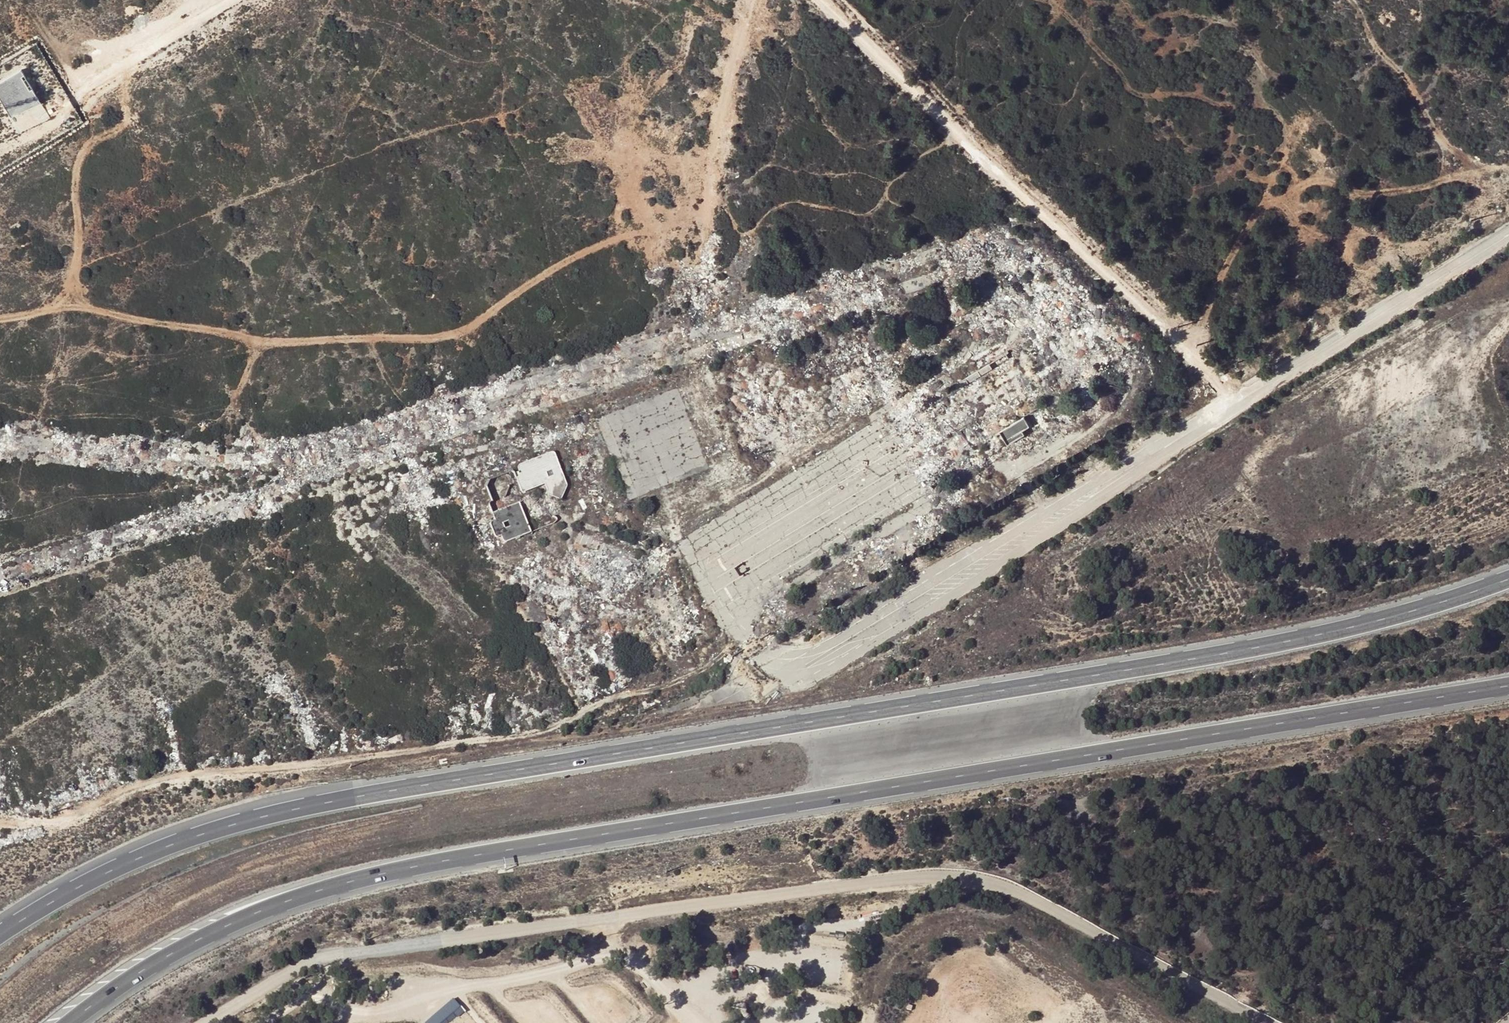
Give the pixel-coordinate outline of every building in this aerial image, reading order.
[(0,81),(0,99),(10,116),(39,99),(21,68),(0,81)] [(1025,430),(1033,426),(1027,416),(1001,433),(1007,442),(1016,437),(1018,441),(1028,435),(1025,430)] [(1016,437),(1007,442),(1009,446),(1018,441),(1016,437)] [(545,494),(556,498),(561,486),(547,453),(517,465),(516,466),(516,467),(515,468),(516,468),(517,472),(513,474),(520,491),(542,482),(542,484),(546,492),(545,494)] [(507,461),(500,464),(503,471),(510,468),(507,461)] [(542,482),(520,491),(520,493),(542,484),(542,482)] [(518,502),(517,503),(529,533),(531,532),(518,502)] [(529,533),(517,503),(493,512),(496,519),(492,521),(491,521),(491,522),(491,523),(491,524),(496,536),(496,537),(497,538),(498,538),(499,538),(503,537),(504,540),(505,541),(506,541),(507,542),(508,541),(529,533)]
